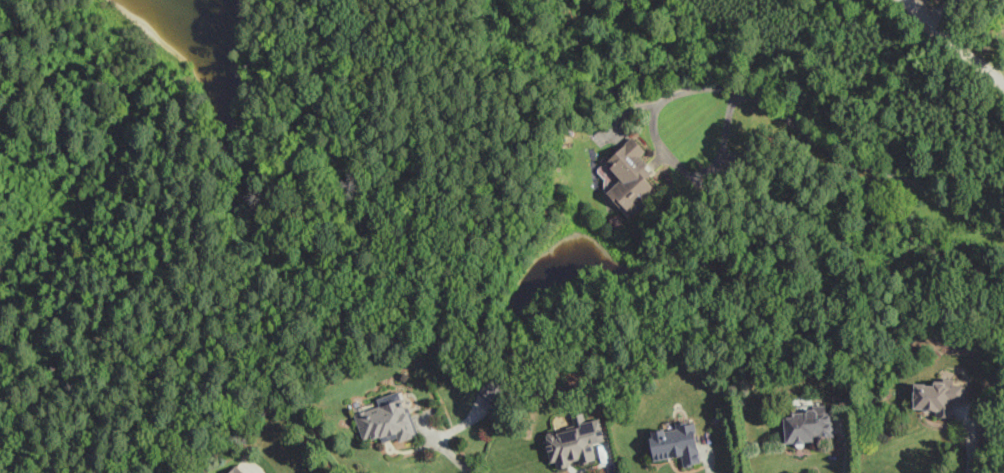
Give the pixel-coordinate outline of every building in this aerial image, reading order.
[(653,191),(641,179),(650,171),(637,156),(641,152),(628,137),(600,162),(616,180),(602,193),(624,217),(653,191)] [(909,410),(933,411),(933,417),(949,418),(950,402),(962,402),(963,384),(910,382),(909,410)] [(413,435),(400,396),(350,411),(359,441),(378,435),(381,445),(413,435)] [(781,443),(830,440),(828,408),(778,411),(781,443)] [(547,433),(554,462),(559,460),(561,469),(572,466),(570,462),(582,459),(582,465),(600,460),(594,442),(609,440),(604,418),(589,422),(585,411),(574,414),(578,425),(547,433)] [(643,431),(647,461),(678,457),(679,468),(698,465),(692,424),(643,431)] [(237,465),(229,472),(245,472),(237,465)]
